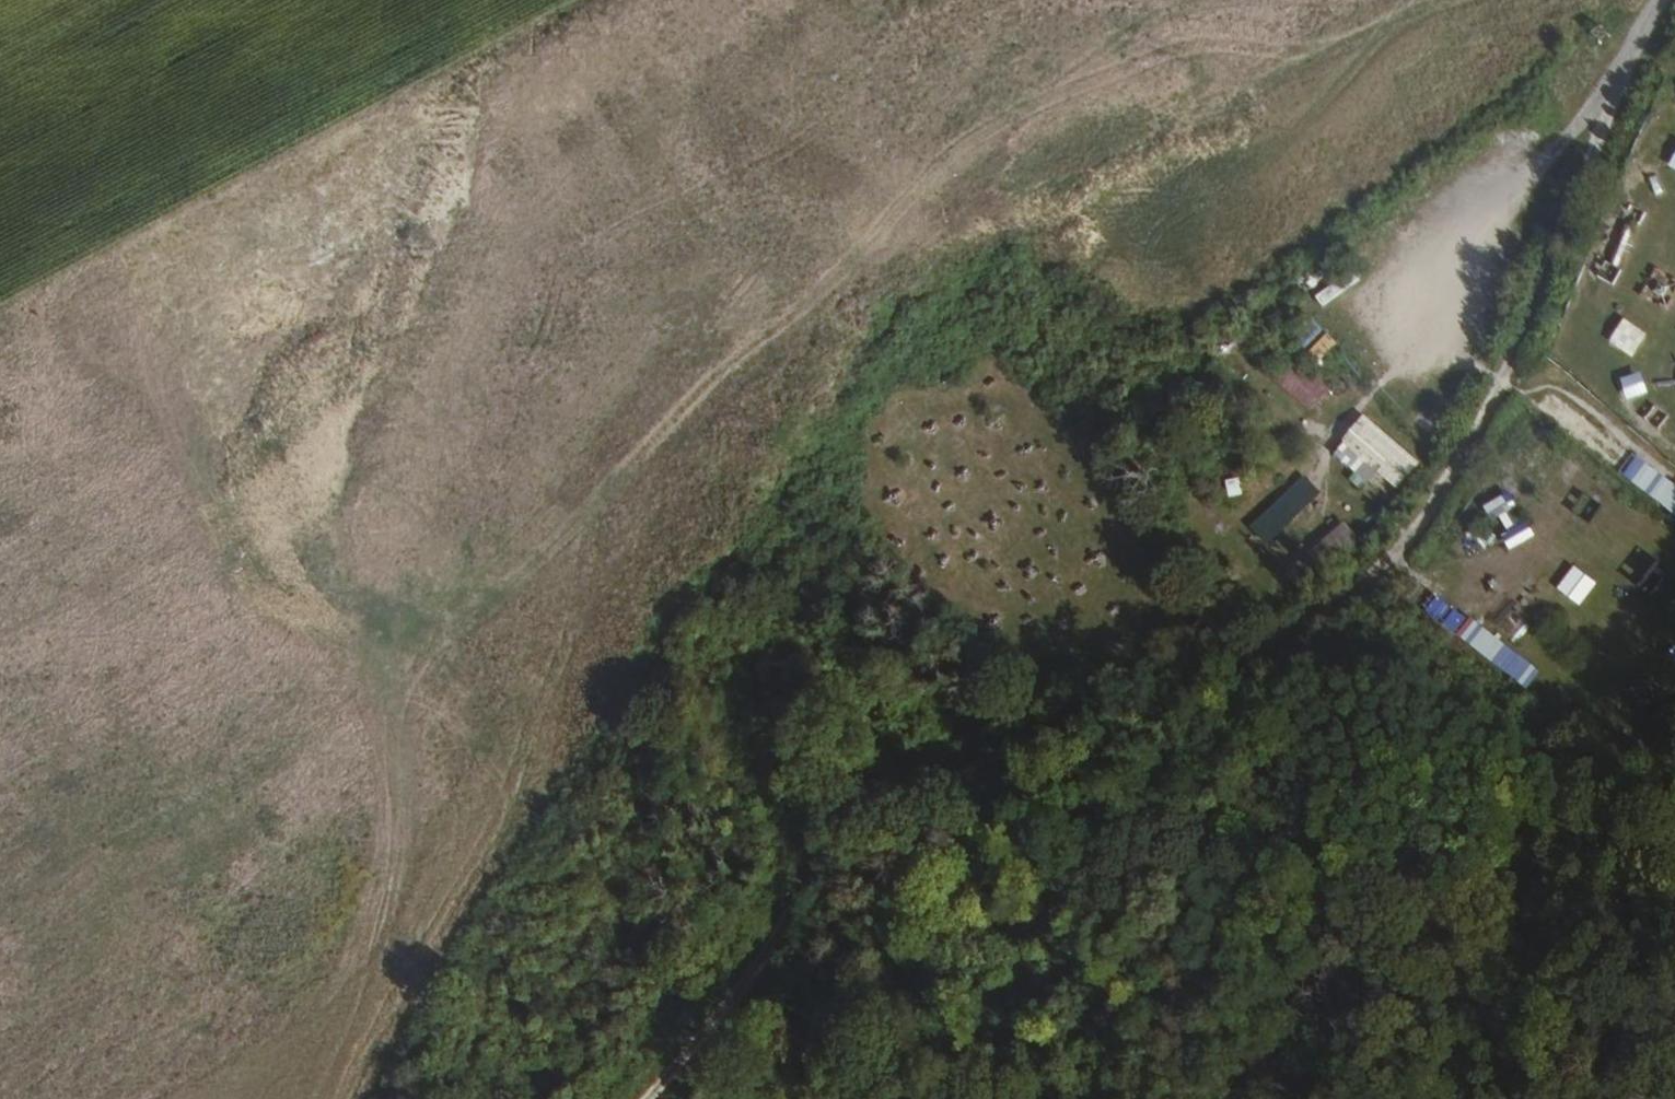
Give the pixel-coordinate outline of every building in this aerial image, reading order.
[(1291,342),(1302,353),(1323,332),(1312,321),(1291,342)] [(1625,325),(1615,341),(1630,351),(1640,335),(1625,325)] [(1322,331),(1304,359),(1317,367),(1334,339),(1322,331)] [(1291,358),(1271,380),(1308,413),(1328,391),(1291,358)] [(1543,392),(1529,412),(1674,513),(1674,483),(1543,392)] [(1391,488),(1414,463),(1365,417),(1329,455),(1364,487),(1376,475),(1391,488)] [(1269,547),(1319,494),(1299,476),(1249,529),(1269,547)] [(1341,518),(1286,572),(1302,589),(1358,535),(1341,518)]
